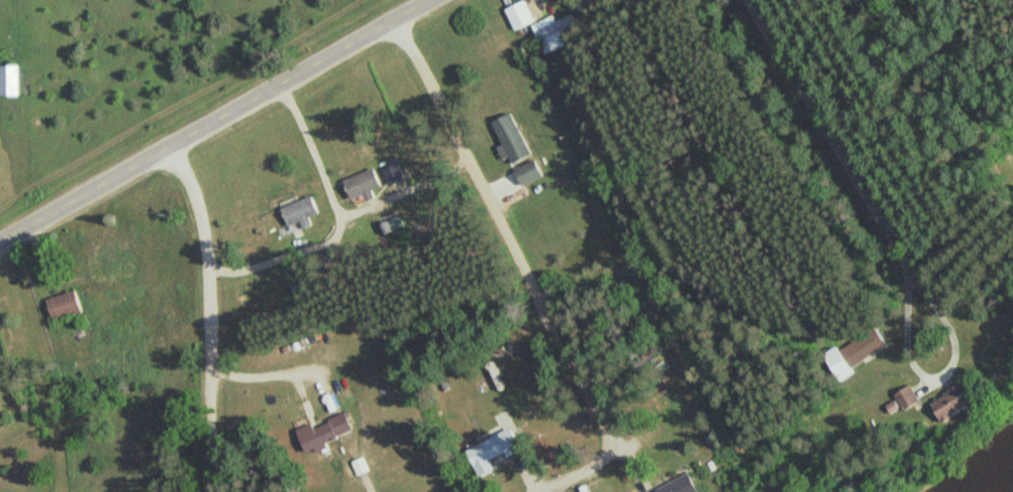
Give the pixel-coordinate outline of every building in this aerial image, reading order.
[(518,30),(537,19),(527,0),(523,0),(506,9),(518,30)] [(567,45),(562,30),(577,24),(574,14),(557,20),(555,16),(534,24),(544,54),(567,45)] [(2,95),(21,95),(21,64),(2,64),(2,95)] [(535,154),(513,113),(493,123),(505,145),(500,147),(506,158),(511,155),(516,164),(535,154)] [(546,176),(538,159),(518,168),(525,185),(546,176)] [(377,198),(375,189),(383,186),(378,168),(351,175),(360,203),(377,198)] [(290,226),(322,214),(314,195),(283,207),(290,226)] [(50,298),(57,320),(85,311),(78,289),(50,298)] [(889,344),(875,324),(827,356),(843,380),(858,371),(855,367),(889,344)] [(897,394),(907,410),(923,400),(913,384),(897,394)] [(947,418),(977,407),(968,385),(938,396),(947,418)] [(300,429),(308,451),(356,434),(348,412),(300,429)] [(469,448),(481,476),(497,469),(494,460),(522,447),(514,427),(469,448)]
